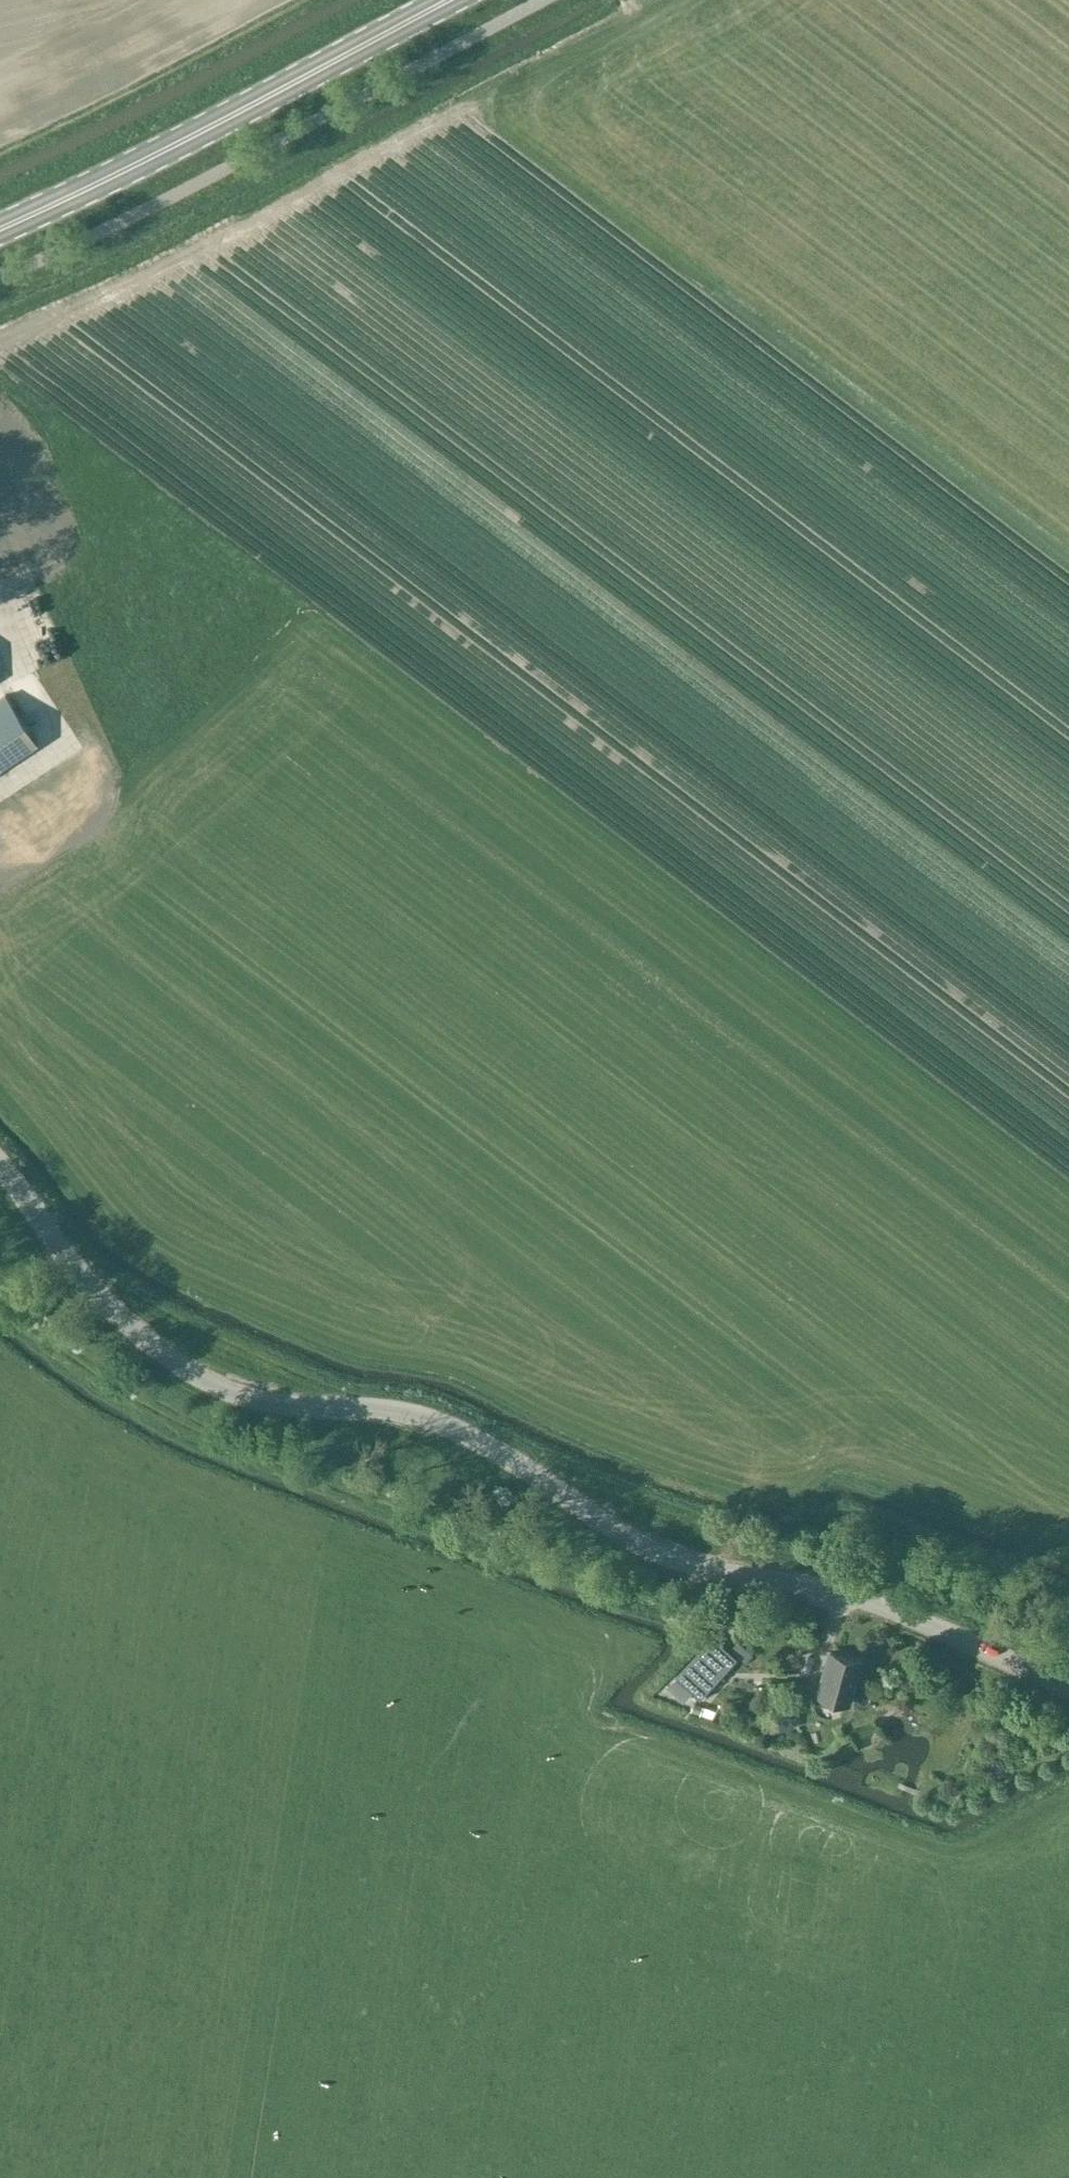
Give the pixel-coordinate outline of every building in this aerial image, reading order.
[(0,697),(0,748),(29,728),(6,693),(0,697)] [(701,1697),(738,1658),(713,1635),(676,1674),(701,1697)] [(753,1655),(738,1641),(731,1648),(747,1662),(753,1655)] [(861,1658),(831,1650),(819,1692),(849,1701),(861,1658)] [(780,1729),(791,1725),(786,1709),(775,1712),(780,1729)]
